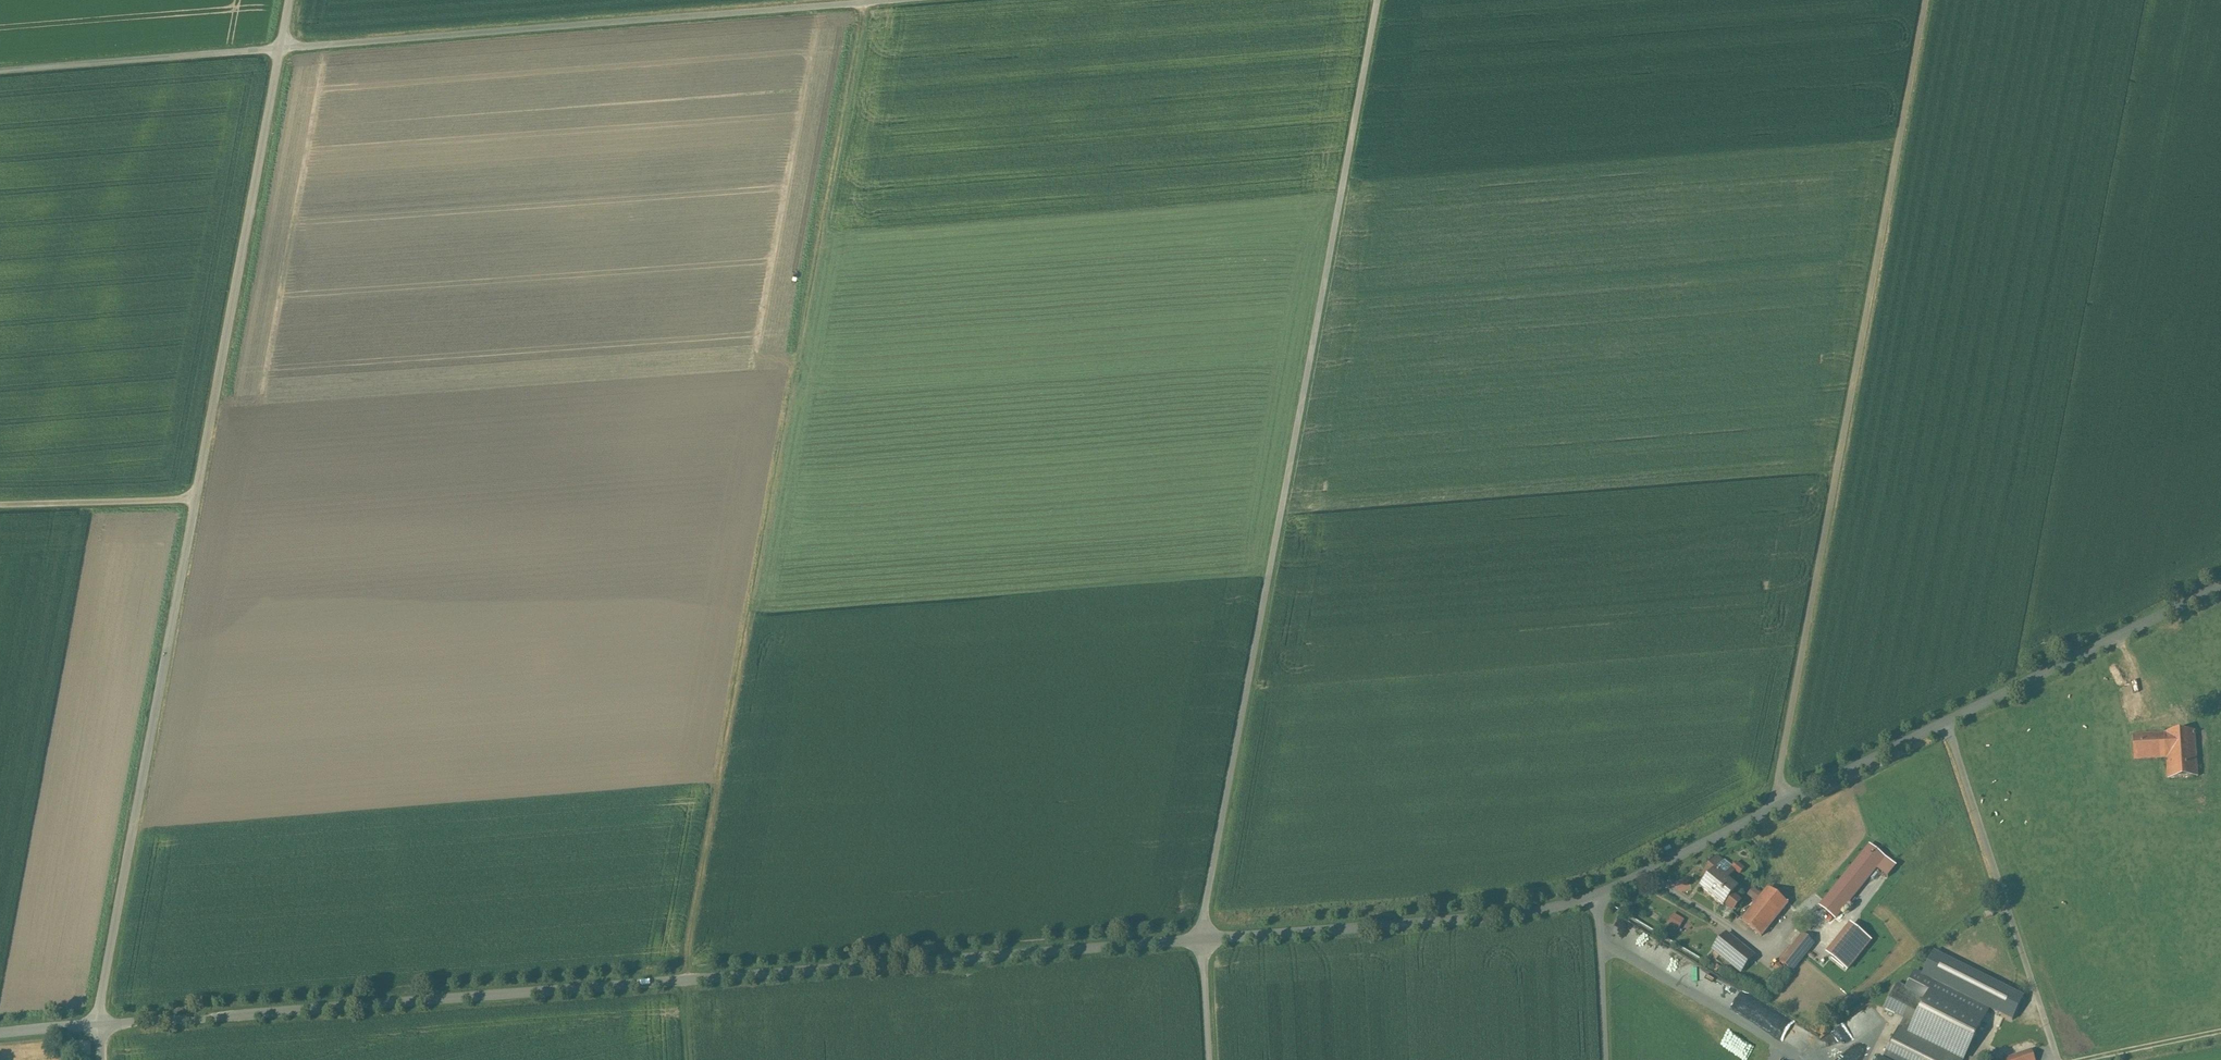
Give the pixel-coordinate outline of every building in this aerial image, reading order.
[(2167,758),(2196,756),(2194,732),(2132,736),(2133,760),(2167,758)] [(2196,756),(2167,758),(2167,779),(2197,777),(2196,756)] [(1723,863),(1717,858),(1706,872),(1711,876),(1701,889),(1723,906),(1725,904),(1733,912),(1740,903),(1732,897),(1737,889),(1727,880),(1734,872),(1739,876),(1744,869),(1736,863),(1732,867),(1724,861),(1723,863)] [(1787,903),(1769,887),(1743,921),(1762,936),(1787,903)] [(1691,915),(1675,907),(1669,917),(1684,927),(1691,915)] [(1815,944),(1803,933),(1780,962),(1792,971),(1815,944)] [(1754,957),(1726,934),(1713,949),(1741,972),(1754,957)] [(1882,1059),(1883,1059),(1963,1059),(1990,1008),(1914,970),(1906,988),(1896,983),(1884,1008),(1904,1018),(1882,1059)] [(2031,1051),(2003,1059),(2035,1059),(2031,1051)]
